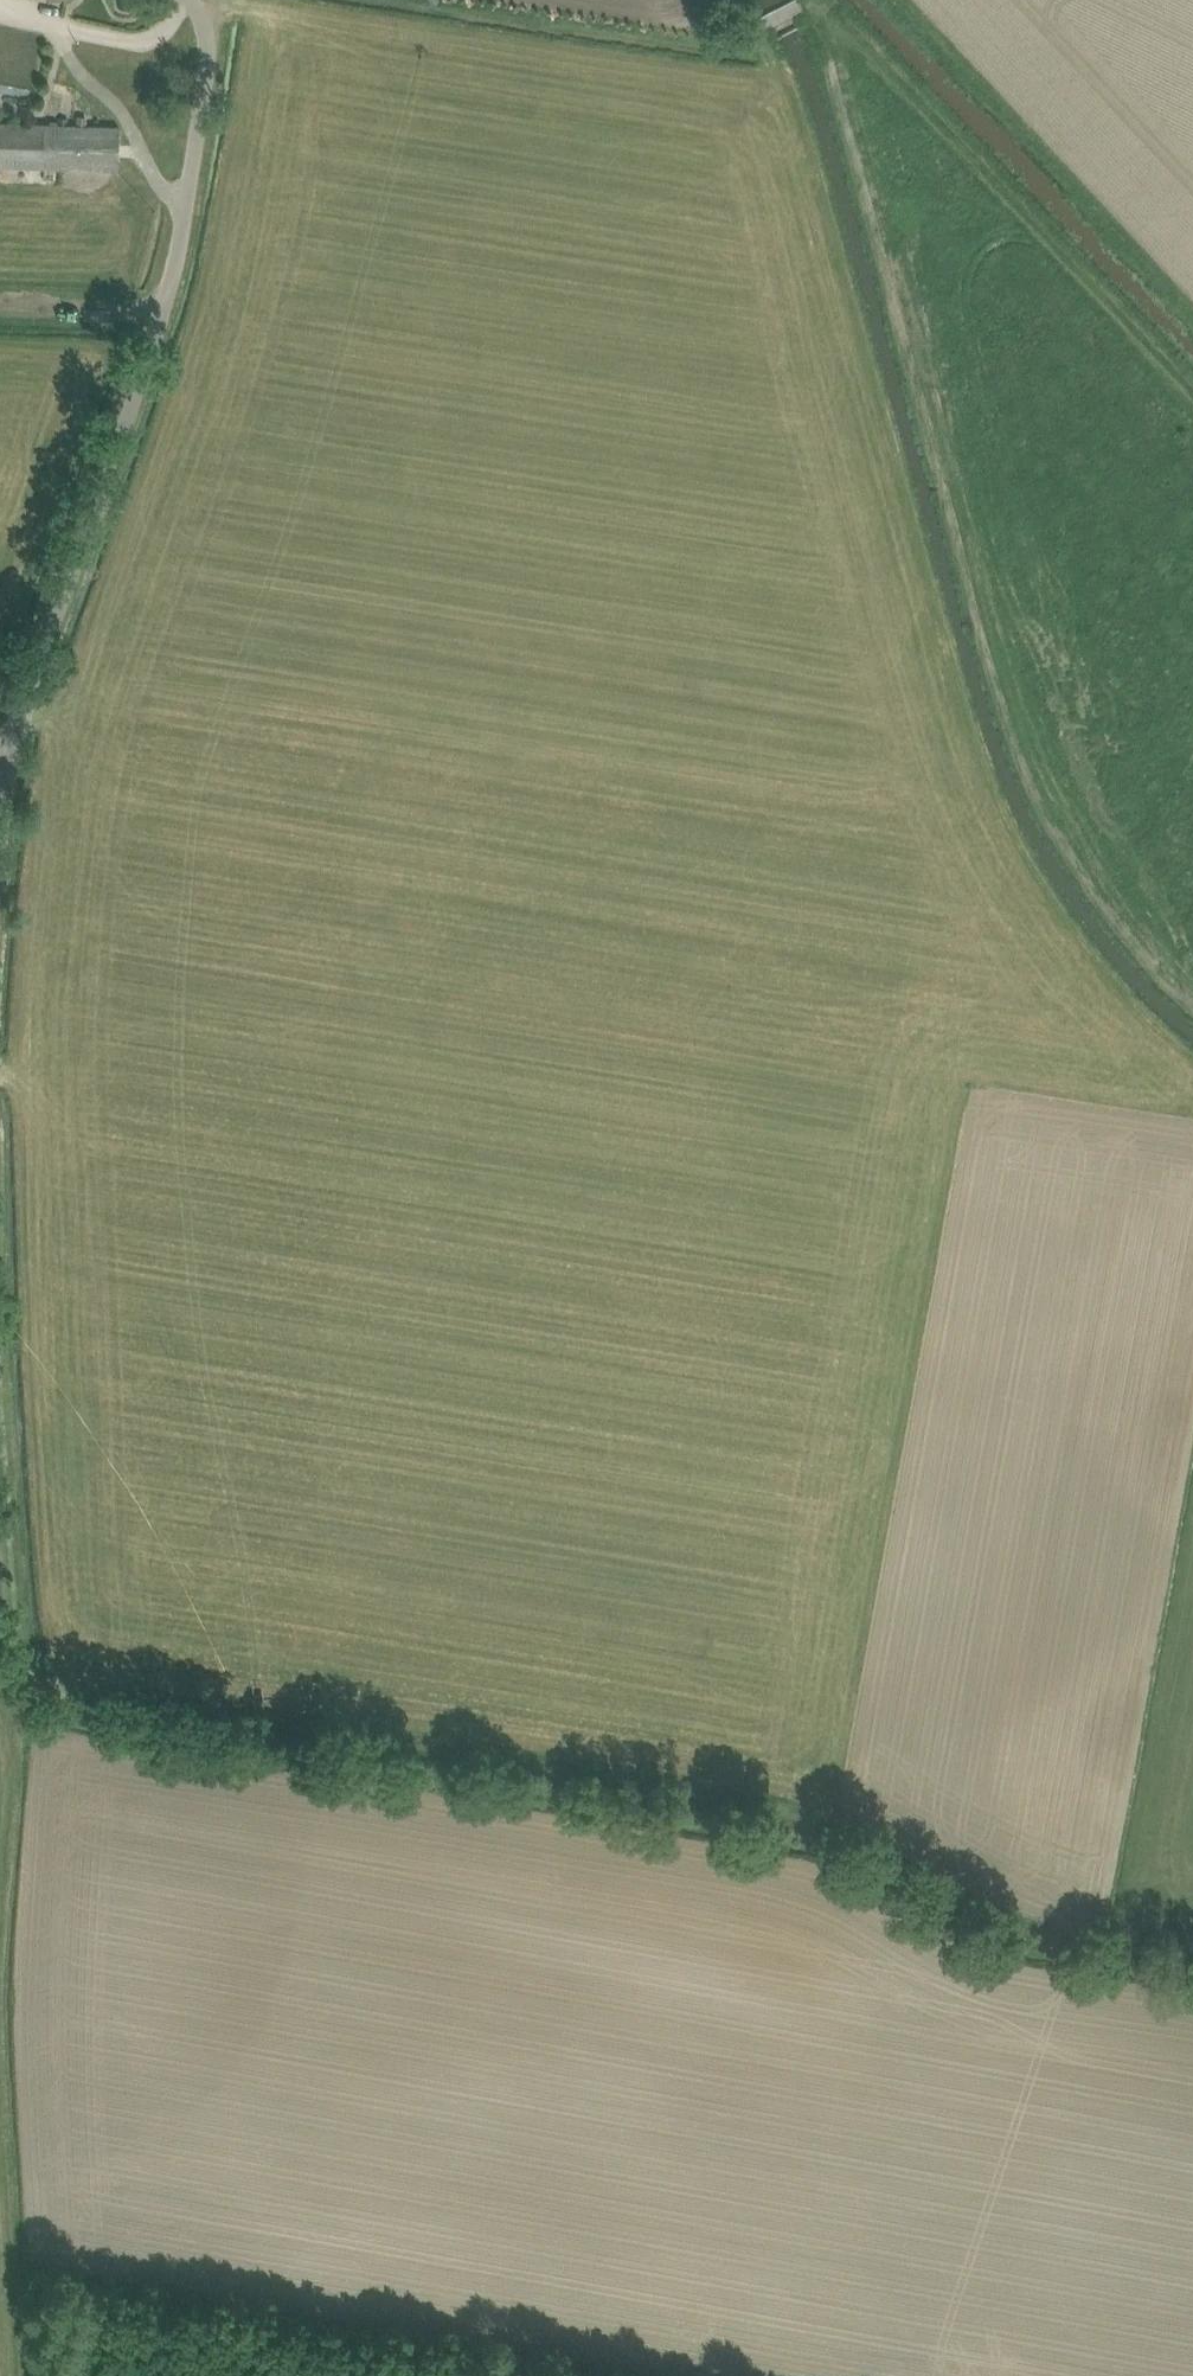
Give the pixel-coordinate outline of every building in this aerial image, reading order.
[(118,169),(119,126),(0,122),(0,166),(95,169),(118,169)]
